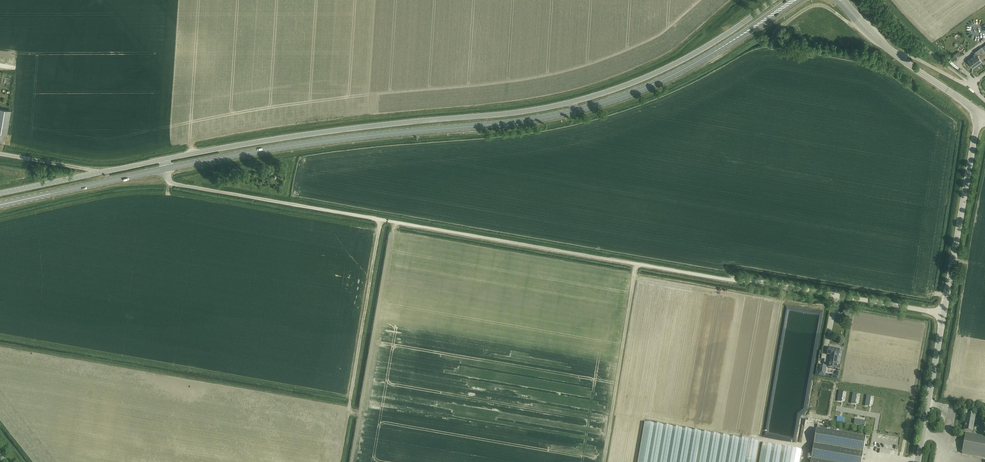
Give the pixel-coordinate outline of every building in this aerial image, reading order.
[(975,52),(975,53),(973,55),(974,56),(968,61),(973,68),(981,61),(983,64),(984,62),(984,45),(975,52)] [(7,135),(11,111),(0,109),(0,134),(7,135)] [(828,348),(827,355),(830,355),(828,367),(840,369),(841,364),(837,364),(840,350),(839,350),(828,348)] [(820,365),(818,376),(825,377),(826,366),(820,365)] [(972,432),(975,414),(967,413),(964,430),(972,432)] [(638,461),(755,461),(759,442),(645,423),(638,461)] [(811,460),(811,461),(862,461),(866,438),(816,429),(814,445),(810,444),(808,454),(807,460),(811,460)] [(962,453),(984,458),(984,437),(965,434),(962,453)] [(759,461),(790,461),(792,449),(763,444),(759,461)] [(790,461),(799,461),(801,450),(792,449),(790,461)]
